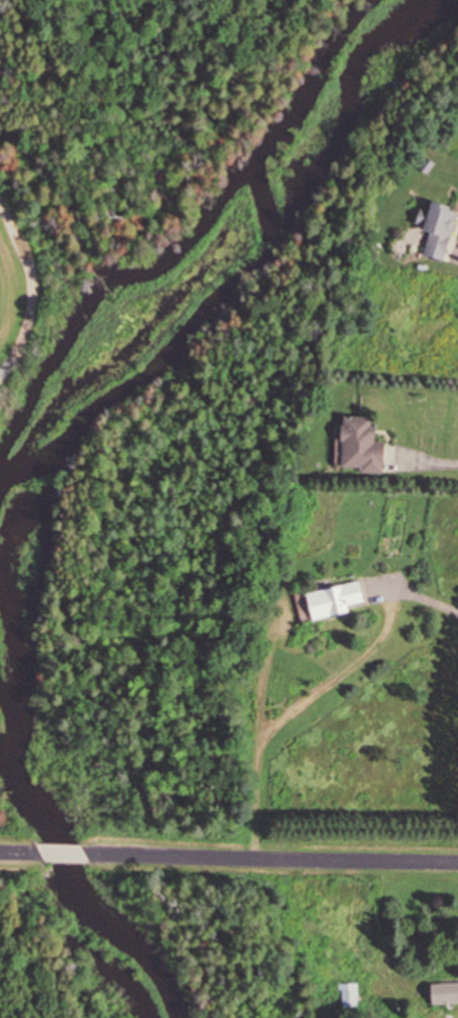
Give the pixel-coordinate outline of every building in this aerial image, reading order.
[(442,259),(456,209),(428,201),(426,210),(420,209),(414,229),(427,232),(421,253),(442,259)] [(372,417),(340,416),(339,470),(382,470),(382,441),(372,441),(372,417)] [(303,593),(309,618),(362,607),(357,581),(303,593)] [(55,829),(60,822),(49,815),(44,822),(55,829)] [(428,1002),(457,1002),(457,981),(428,981),(428,1002)] [(340,982),(339,1006),(357,1006),(358,982),(340,982)]
